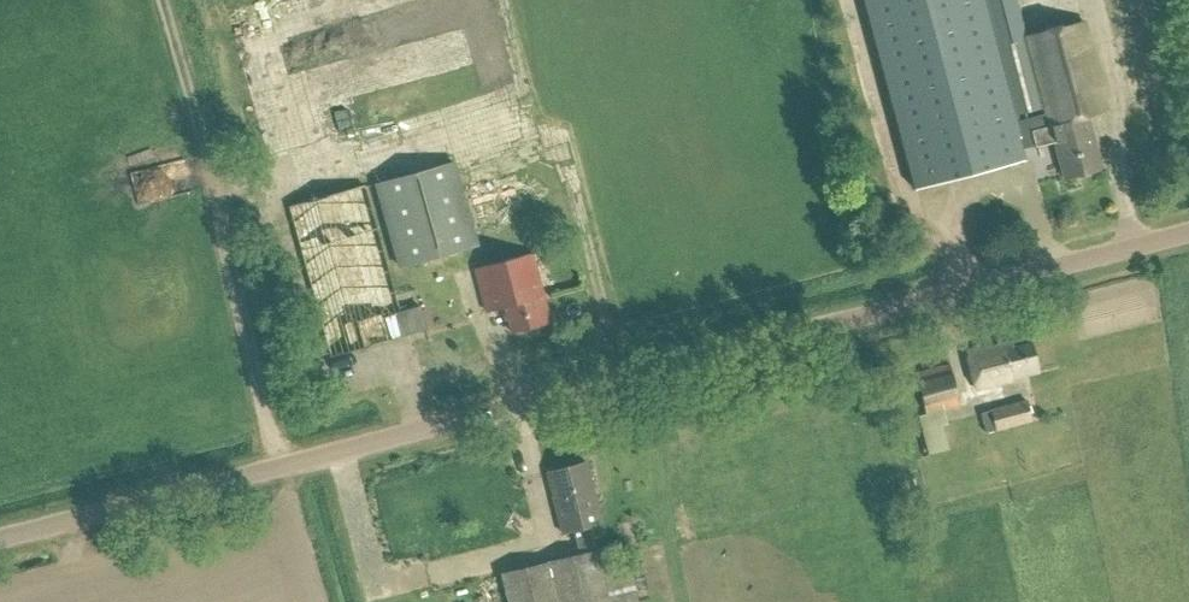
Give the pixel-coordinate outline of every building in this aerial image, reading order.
[(1013,0),(866,0),(916,187),(1022,159),(1020,151),(1054,142),(1057,155),(1051,156),(1057,177),(1103,166),(1099,148),(1095,147),(1091,131),(1094,129),(1090,115),(1108,111),(1086,21),(1023,37),(1013,0)] [(409,36),(374,46),(383,73),(417,63),(409,36)] [(396,270),(481,247),(464,188),(478,185),(470,158),(373,185),(396,270)] [(402,311),(370,186),(290,207),(330,357),(429,331),(422,306),(402,311)] [(551,322),(533,253),(476,268),(487,312),(507,307),(513,331),(551,322)] [(1039,373),(1031,341),(1002,349),(1001,345),(984,350),(983,345),(965,350),(975,390),(1039,373)] [(929,456),(950,450),(944,426),(948,425),(945,410),(960,406),(950,364),(916,373),(926,414),(919,416),(929,456)] [(987,434),(1034,422),(1028,401),(982,413),(987,434)] [(591,524),(602,522),(586,461),(546,472),(562,532),(573,529),(579,555),(502,573),(509,601),(638,601),(624,544),(597,551),(591,524)] [(526,535),(529,550),(546,548),(544,533),(526,535)]
